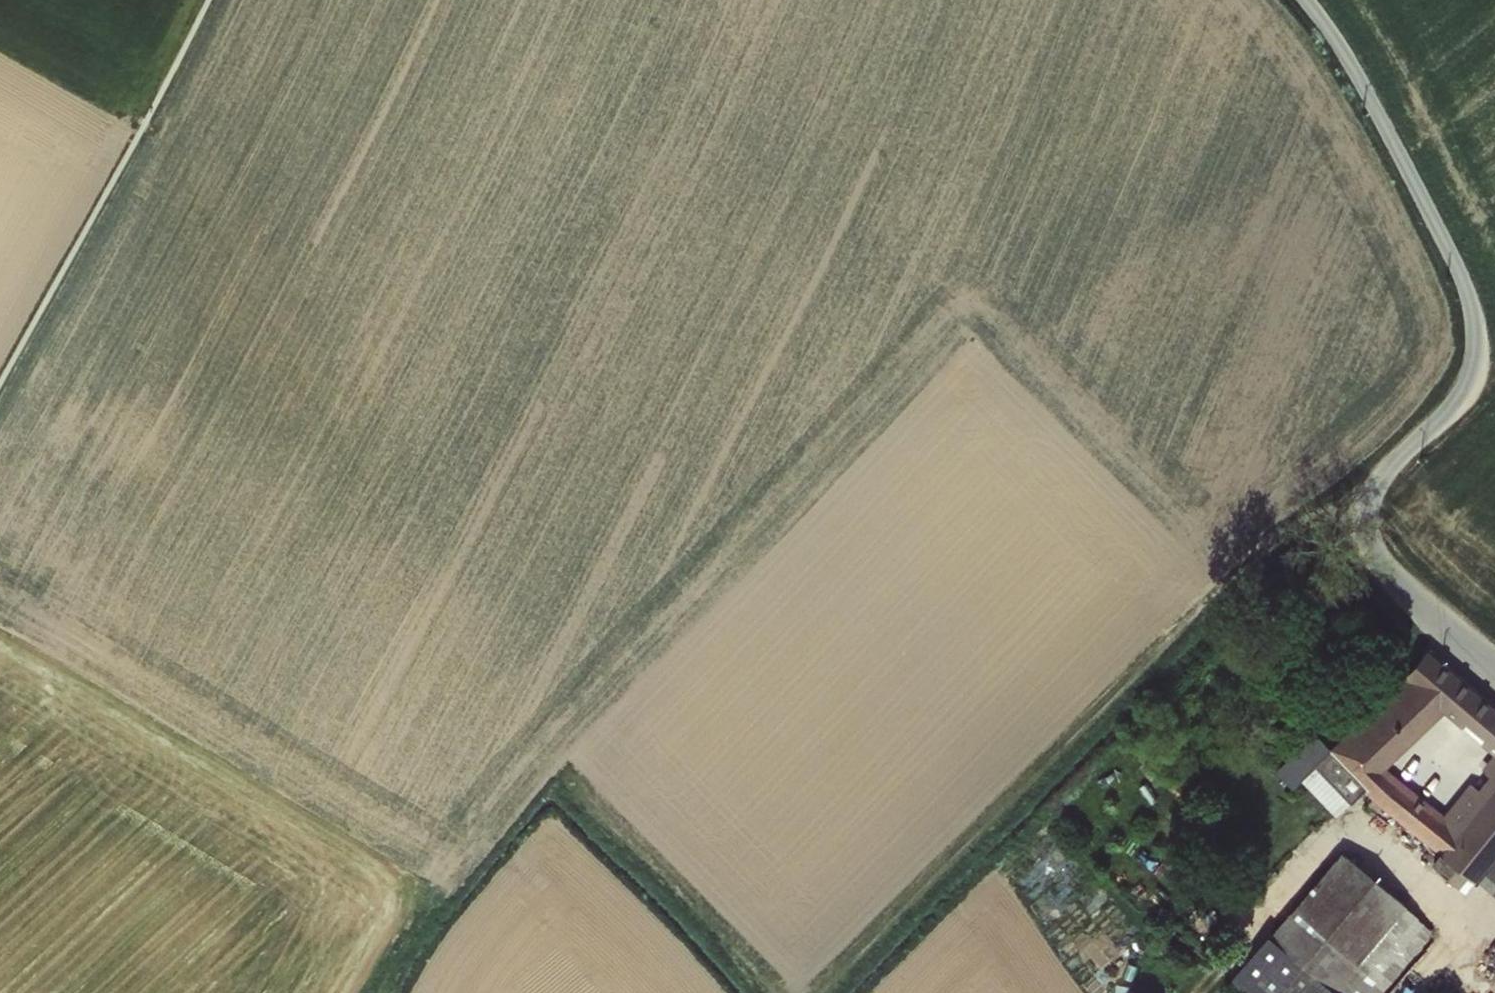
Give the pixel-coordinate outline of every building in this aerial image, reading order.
[(1425,650),(1339,747),(1331,745),(1300,775),(1342,818),(1370,787),(1481,882),(1494,894),(1494,705),(1425,650)] [(1339,852),(1228,982),(1241,992),(1385,992),(1436,931),(1339,852)]
